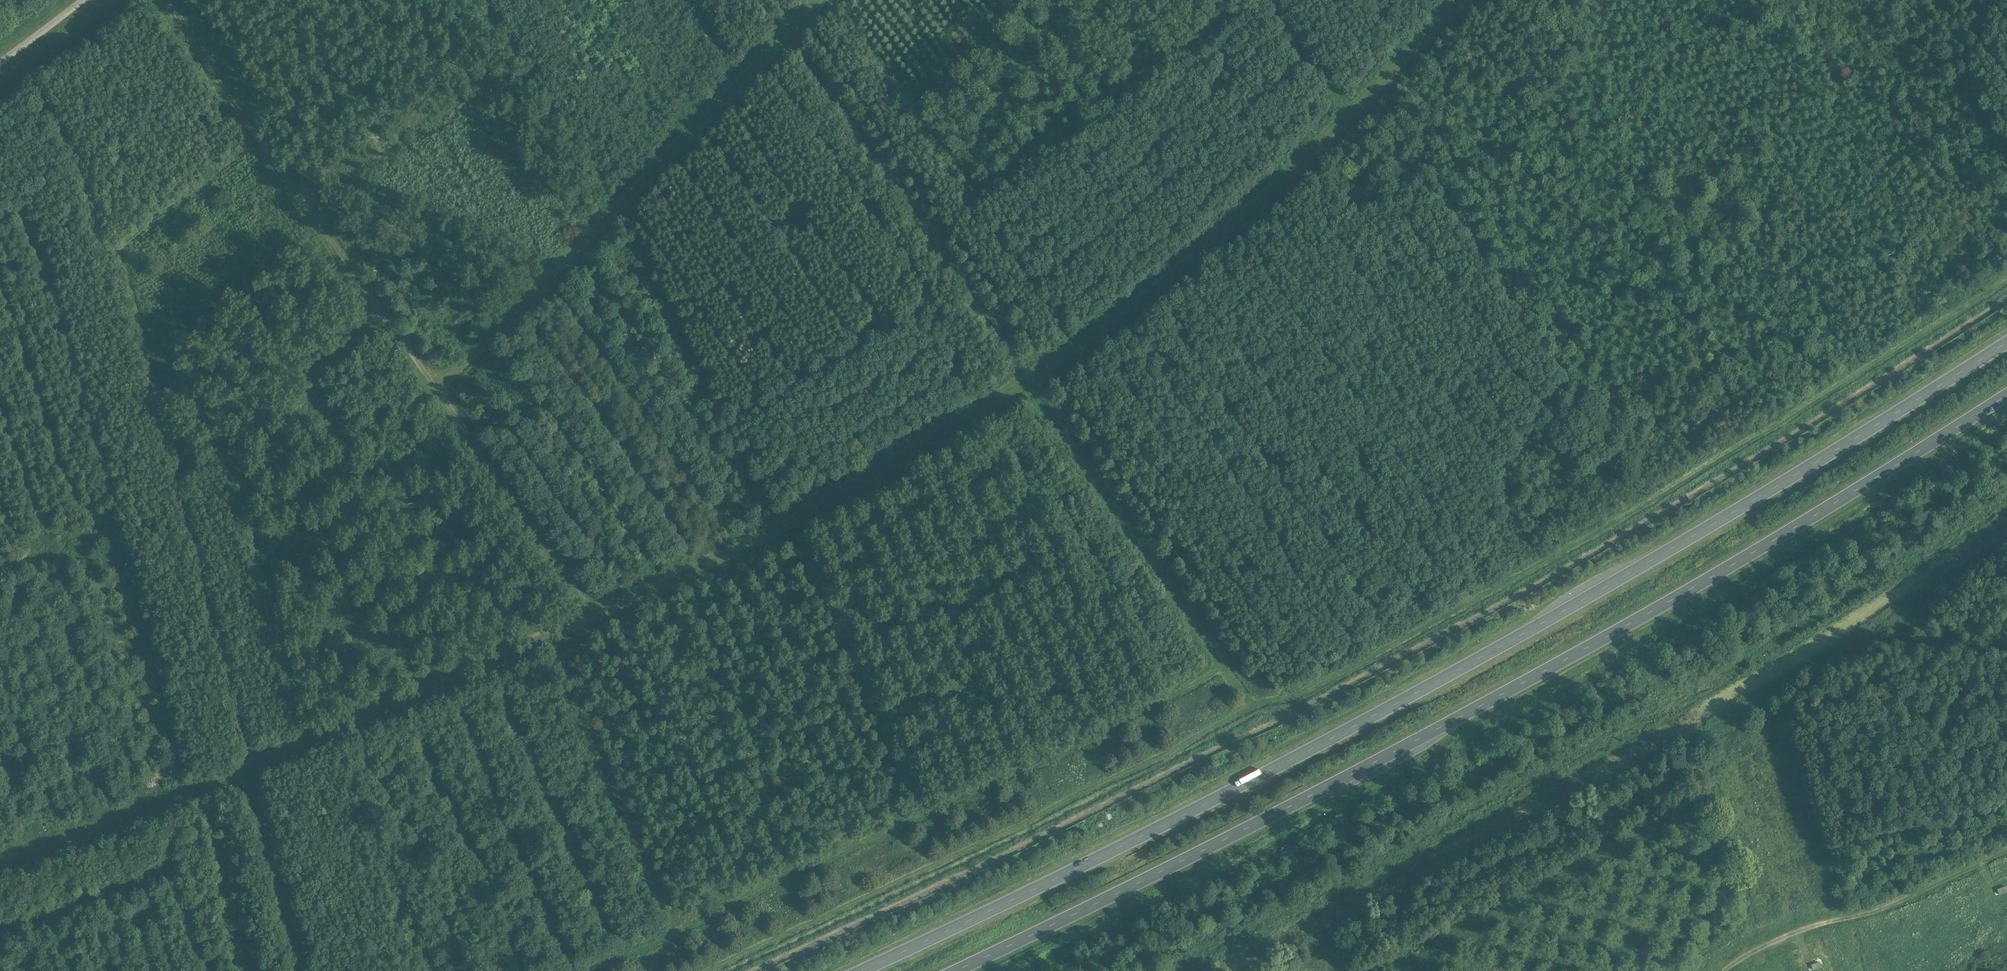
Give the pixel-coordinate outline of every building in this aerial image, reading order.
[(1838,493),(1814,504),(1816,510),(1840,498),(1838,493)] [(1998,891),(1999,895),(2006,892),(2006,891),(2005,887),(1997,890),(1998,891)]
